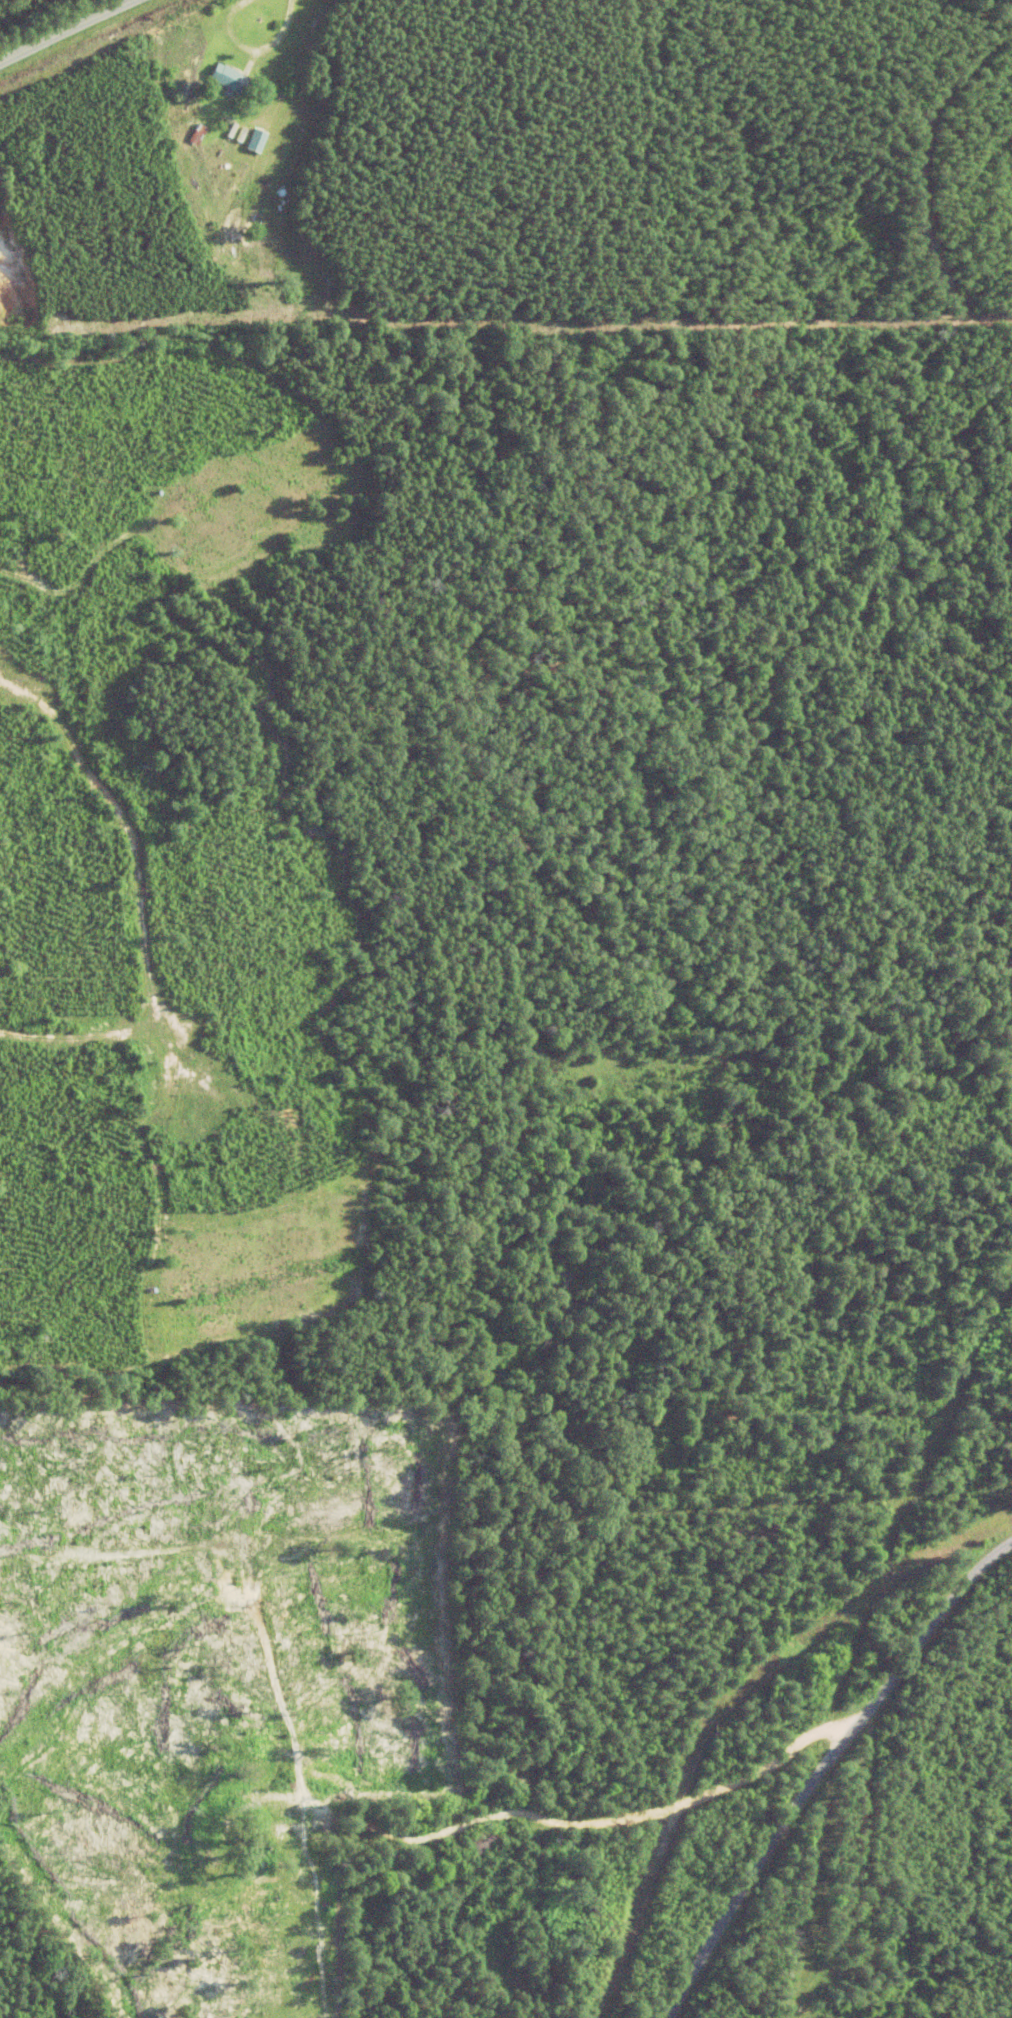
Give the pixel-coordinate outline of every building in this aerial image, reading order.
[(238,77),(208,63),(200,79),(229,94),(238,77)]
